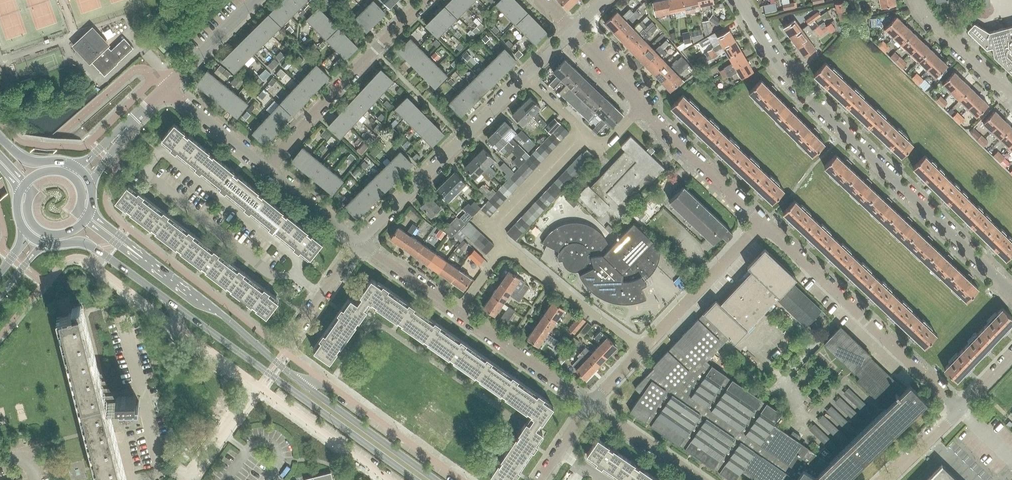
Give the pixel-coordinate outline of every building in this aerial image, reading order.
[(4,50),(66,27),(63,20),(52,24),(48,14),(45,15),(42,10),(35,12),(36,15),(31,17),(28,10),(21,13),(18,6),(13,8),(10,0),(0,0),(0,39),(4,50)] [(294,0),(284,0),(280,4),(291,15),(300,6),(294,0)] [(384,12),(384,11),(373,0),(373,1),(364,10),(375,21),(384,12)] [(460,0),(452,0),(447,4),(447,5),(458,16),(458,15),(467,7),(460,0)] [(496,4),(497,4),(506,13),(517,2),(516,2),(515,0),(500,0),(496,4)] [(567,9),(577,0),(558,0),(567,9)] [(668,0),(660,0),(653,2),(656,15),(670,12),(668,0)] [(675,11),(685,9),(683,0),(668,0),(670,12),(671,17),(676,16),(675,11)] [(685,9),(686,14),(701,11),(700,5),(699,5),(698,0),(683,0),(685,9)] [(517,2),(506,13),(514,22),(515,23),(515,22),(526,12),(526,11),(525,11),(522,8),(523,8),(522,7),(517,2)] [(764,4),(765,13),(776,11),(775,2),(764,4)] [(837,12),(838,12),(844,10),(845,10),(844,2),(835,4),(837,12)] [(282,24),(291,15),(280,4),(271,13),(282,25),(283,24),(282,24)] [(448,10),(445,7),(444,7),(436,16),(446,27),(455,18),(456,18),(448,10)] [(308,19),(316,28),(327,17),(319,8),(318,8),(307,19),(307,20),(308,19)] [(630,8),(622,16),(621,15),(617,11),(605,23),(605,24),(613,32),(633,12),(630,8)] [(375,21),(364,10),(355,18),(355,19),(366,30),(366,29),(375,21)] [(838,12),(840,20),(846,19),(844,10),(838,12)] [(613,32),(621,40),(633,28),(629,23),(635,17),(633,14),(634,13),(633,12),(613,32)] [(517,25),(526,34),(537,23),(528,14),(528,13),(516,24),(517,25)] [(721,20),(713,14),(708,19),(717,26),(721,20)] [(268,16),(260,24),(271,35),(279,27),(280,27),(280,26),(269,15),(268,15),(268,16)] [(426,25),(430,29),(437,36),(438,36),(446,27),(436,16),(427,25),(426,25)] [(896,16),(885,28),(894,37),(905,25),(896,16)] [(327,17),(316,28),(325,37),(325,38),(337,26),(336,26),(327,17)] [(478,25),(472,31),(476,35),(483,27),(484,26),(484,25),(476,18),(473,20),(478,25)] [(802,29),(795,19),(784,27),(791,37),(802,29)] [(708,20),(702,22),(705,35),(711,32),(708,20)] [(537,23),(526,34),(534,42),(535,43),(546,32),(546,31),(545,31),(537,23)] [(1007,27),(989,32),(975,23),(974,23),(968,29),(967,30),(968,31),(986,49),(992,48),(994,56),(1011,74),(1011,26),(1007,27)] [(260,24),(251,33),(262,44),(271,35),(260,24)] [(802,29),(791,37),(797,47),(816,33),(813,29),(812,30),(812,29),(811,30),(808,24),(802,29)] [(495,25),(491,29),(495,33),(499,30),(495,25)] [(650,45),(647,43),(645,40),(657,28),(654,25),(651,28),(646,32),(629,49),(637,57),(650,45)] [(905,25),(894,37),(902,45),(913,33),(905,25)] [(290,26),(286,30),(289,33),(290,34),(294,30),(290,26)] [(286,30),(283,27),(279,31),(285,37),(289,33),(286,30)] [(336,48),(347,37),(339,29),(338,28),(327,39),(328,40),(336,48)] [(629,49),(646,32),(643,29),(638,34),(633,28),(621,40),(629,49)] [(690,31),(693,42),(703,36),(701,28),(690,31)] [(134,48),(124,38),(111,50),(93,30),(76,45),(105,76),(118,63),(134,48)] [(475,35),(470,30),(467,33),(472,38),(475,35)] [(722,47),(735,40),(729,30),(716,37),(719,42),(712,47),(712,49),(708,51),(710,55),(717,51),(722,47)] [(251,33),(241,42),(252,53),(262,44),(251,33)] [(816,33),(797,47),(804,56),(815,48),(811,43),(819,37),(818,37),(816,33)] [(910,53),(922,41),(913,33),(902,45),(910,53)] [(690,34),(683,36),(684,42),(685,44),(692,43),(690,34)] [(356,46),(347,37),(336,48),(345,57),(346,58),(357,47),(356,46)] [(708,37),(699,42),(702,48),(711,43),(710,42),(708,37)] [(400,50),(408,59),(419,48),(411,39),(410,38),(399,49),(400,50)] [(435,39),(432,43),(436,47),(440,43),(435,39)] [(509,39),(505,42),(510,47),(513,44),(509,39)] [(637,57),(646,65),(663,49),(669,43),(666,40),(655,50),(650,45),(637,57)] [(728,57),(741,50),(735,40),(722,47),(725,51),(728,57)] [(886,44),(882,40),(878,45),(882,49),(886,44)] [(910,53),(919,61),(930,49),(922,41),(910,53)] [(241,42),(232,51),(243,62),(252,53),(241,42)] [(460,42),(456,47),(459,51),(464,46),(460,42)] [(314,43),(308,49),(312,53),(318,47),(314,43)] [(428,57),(419,48),(408,59),(417,68),(428,57)] [(516,60),(504,48),(504,49),(495,58),(506,69),(515,60),(516,60)] [(519,49),(515,53),(520,57),(523,54),(519,49)] [(667,53),(663,49),(646,65),(654,74),(666,62),(662,58),(667,53)] [(919,61),(927,69),(939,57),(930,49),(919,61)] [(741,50),(728,57),(732,63),(724,68),(727,72),(747,60),(741,50)] [(224,60),(223,60),(234,72),(235,71),(243,62),(232,51),(224,60)] [(710,55),(712,58),(712,59),(719,55),(717,51),(710,55)] [(280,52),(275,57),(280,61),(285,56),(280,52)] [(435,52),(431,56),(436,61),(440,56),(436,53),(435,52)] [(467,52),(462,56),(467,61),(472,57),(467,52)] [(662,82),(686,60),(681,56),(670,67),(666,62),(654,74),(662,82)] [(417,68),(426,77),(437,66),(428,57),(417,68)] [(900,57),(895,62),(899,65),(903,60),(900,57)] [(927,69),(936,77),(947,65),(939,57),(927,69)] [(340,58),(333,65),(335,67),(343,60),(340,58)] [(495,58),(486,67),(497,78),(506,69),(495,58)] [(274,59),(268,66),(272,70),(279,64),(274,59)] [(287,59),(282,65),(286,70),(292,64),(287,59)] [(554,88),(562,79),(574,67),(565,59),(564,60),(560,64),(558,66),(559,66),(554,71),(554,70),(553,71),(558,75),(549,84),(554,88)] [(670,91),(673,87),(675,86),(682,79),(679,75),(690,64),(686,60),(662,82),(669,90),(670,91)] [(740,78),(741,77),(753,70),(747,60),(727,72),(729,76),(729,75),(729,76),(737,72),(740,78)] [(902,69),(907,64),(903,60),(899,65),(902,69)] [(847,83),(825,62),(817,71),(814,75),(823,84),(822,86),(824,88),(826,86),(836,95),(847,83)] [(328,75),(316,64),(316,65),(308,74),(319,85),(327,76),(328,75)] [(220,66),(217,69),(222,73),(225,69),(220,65),(220,66)] [(435,86),(447,75),(446,74),(437,66),(426,77),(435,85),(435,86)] [(497,78),(486,67),(477,76),(488,87),(497,78)] [(567,84),(559,93),(562,96),(582,75),(574,67),(562,79),(567,84)] [(281,69),(276,74),(282,79),(286,74),(281,69)] [(198,83),(208,91),(217,79),(208,71),(207,70),(197,83),(198,83)] [(226,70),(223,74),(227,78),(230,74),(231,73),(226,70)] [(266,70),(259,77),(263,82),(270,75),(266,70)] [(381,70),(373,79),(384,90),(392,81),(393,80),(381,70)] [(954,72),(951,75),(943,84),(951,92),(963,80),(954,72)] [(917,73),(912,78),(915,81),(920,76),(917,73)] [(319,85),(308,74),(299,83),(310,94),(319,85)] [(582,75),(562,96),(574,107),(594,86),(589,82),(590,81),(583,75),(582,76),(582,75)] [(468,85),(479,96),(488,87),(477,76),(468,85)] [(919,85),(924,80),(920,76),(915,81),(919,85)] [(208,91),(218,99),(227,87),(217,79),(208,91)] [(384,90),(373,79),(364,89),(375,99),(384,90)] [(682,79),(675,86),(677,88),(684,81),(682,79)] [(770,113),(782,101),(773,91),(775,89),(772,87),(770,89),(761,79),(749,91),(770,113)] [(18,80),(14,81),(15,85),(18,93),(22,91),(19,83),(18,80)] [(963,80),(951,92),(960,100),(971,88),(963,80)] [(717,87),(713,81),(708,85),(712,90),(717,87)] [(310,94),(299,83),(290,93),(301,103),(310,94)] [(847,83),(836,95),(845,104),(843,106),(846,108),(848,106),(857,115),(869,103),(847,83)] [(479,96),(468,85),(459,94),(470,105),(479,96)] [(594,86),(574,107),(586,118),(606,98),(605,97),(606,97),(599,90),(598,91),(594,86)] [(218,99),(228,107),(237,95),(227,87),(218,99)] [(250,91),(249,92),(254,96),(257,91),(252,88),(250,91)] [(971,88),(960,100),(968,108),(980,96),(971,88)] [(375,99),(364,89),(355,98),(367,109),(375,99)] [(301,103),(290,93),(282,102),(281,102),(293,113),(293,112),(301,103)] [(470,105),(459,94),(450,102),(449,103),(460,114),(461,114),(461,113),(470,105)] [(703,113),(682,94),(671,106),(680,115),(678,117),(680,119),(682,117),(691,126),(703,113)] [(237,115),(238,115),(248,103),(247,102),(247,103),(237,95),(228,107),(237,115)] [(936,101),(939,104),(944,99),(941,96),(936,101)] [(977,116),(985,108),(988,104),(980,96),(968,108),(977,116)] [(396,109),(405,117),(416,107),(407,98),(407,97),(396,108),(396,109)] [(530,97),(521,105),(536,120),(543,127),(547,124),(537,114),(538,114),(536,112),(540,107),(530,97)] [(367,109),(355,98),(346,107),(358,118),(367,109)] [(598,113),(603,118),(614,106),(606,98),(586,118),(589,122),(598,113)] [(944,99),(939,104),(943,108),(948,103),(944,99)] [(387,100),(384,103),(388,108),(392,105),(387,100)] [(791,134),(803,122),(794,112),(796,110),(793,108),(791,110),(782,101),(770,113),(791,134)] [(891,123),(869,103),(857,115),(867,124),(865,126),(868,129),(870,127),(879,136),(891,123)] [(279,105),(271,114),(282,124),(290,115),(291,116),(291,115),(279,104),(279,105)] [(536,120),(521,105),(512,114),(523,125),(529,119),(530,120),(529,121),(532,124),(536,120)] [(603,118),(595,127),(599,131),(607,122),(611,126),(612,126),(612,125),(616,121),(618,119),(622,114),(622,115),(623,114),(614,106),(603,118)] [(358,118),(346,107),(338,117),(349,127),(358,118)] [(405,117),(414,127),(425,116),(416,107),(405,117)] [(247,111),(242,116),(246,119),(251,114),(247,111)] [(995,111),(983,123),(992,131),(1003,119),(995,111)] [(953,117),(956,121),(961,115),(957,112),(953,117)] [(381,113),(377,117),(381,121),(385,117),(381,113)] [(723,132),(703,113),(691,126),(700,134),(698,136),(701,138),(703,136),(711,145),(723,132)] [(282,124),(271,114),(262,123),(273,134),(282,124)] [(961,115),(956,121),(960,124),(965,119),(961,115)] [(414,127),(423,136),(434,125),(425,116),(414,127)] [(349,127),(338,117),(329,126),(340,137),(341,136),(349,127)] [(560,123),(555,118),(545,128),(550,134),(551,133),(556,128),(560,123)] [(395,119),(390,125),(391,126),(393,128),(399,122),(395,119)] [(992,131),(1000,139),(1011,127),(1003,119),(992,131)] [(501,125),(496,130),(522,155),(526,152),(511,137),(516,132),(505,121),(501,125)] [(379,122),(373,129),(379,134),(383,129),(384,126),(379,122)] [(791,134),(812,155),(824,143),(815,133),(817,132),(814,129),(812,131),(803,122),(791,134)] [(199,143),(198,142),(189,135),(190,135),(189,134),(189,135),(185,131),(184,131),(175,124),(176,124),(174,123),(162,138),(172,146),(170,148),(171,148),(172,148),(175,151),(176,152),(177,150),(187,158),(199,143)] [(273,134),(262,123),(253,132),(253,133),(264,143),(265,143),(273,134)] [(560,123),(556,128),(565,136),(569,132),(560,123)] [(891,123),(879,136),(889,145),(887,147),(890,149),(892,147),(901,156),(913,144),(891,123)] [(431,145),(432,145),(443,134),(443,133),(434,125),(423,136),(432,144),(431,145)] [(1000,139),(1009,147),(1011,144),(1011,127),(1000,139)] [(393,128),(389,132),(393,136),(397,132),(393,128)] [(556,128),(551,133),(561,141),(565,136),(556,128)] [(324,130),(321,134),(327,139),(330,135),(324,130)] [(488,138),(491,142),(499,149),(504,144),(506,146),(504,147),(510,153),(511,152),(517,157),(513,161),(518,168),(520,166),(524,161),(526,159),(522,155),(496,130),(488,138)] [(529,138),(521,130),(517,135),(525,142),(529,138)] [(743,152),(723,132),(711,145),(720,153),(718,155),(721,158),(723,156),(732,164),(743,152)] [(561,141),(551,133),(550,134),(548,137),(557,145),(561,141)] [(981,135),(976,140),(980,143),(985,138),(981,135)] [(370,136),(365,141),(370,145),(374,140),(370,136)] [(621,146),(625,151),(591,187),(588,185),(578,195),(594,211),(599,215),(600,216),(610,205),(607,203),(612,198),(618,204),(628,193),(648,172),(654,178),(664,168),(656,159),(655,160),(642,148),(643,147),(631,136),(621,146)] [(557,145),(548,137),(544,141),(553,149),(557,145)] [(406,138),(401,143),(405,148),(410,142),(406,138)] [(984,147),(989,142),(985,138),(980,143),(984,147)] [(553,149),(544,141),(540,145),(549,153),(553,149)] [(362,155),(369,147),(364,142),(359,147),(358,147),(356,149),(356,151),(362,155)] [(187,158),(197,166),(195,168),(196,168),(200,171),(200,172),(202,170),(211,178),(224,163),(223,162),(222,162),(214,155),(213,154),(209,151),(210,151),(209,151),(208,151),(200,144),(199,143),(187,158)] [(540,145),(536,149),(545,158),(549,153),(540,145)] [(293,160),(303,168),(313,156),(303,148),(303,147),(293,160)] [(376,147),(370,153),(375,157),(381,151),(376,147)] [(494,159),(487,152),(483,148),(483,149),(478,154),(477,154),(478,155),(475,159),(493,177),(496,173),(489,165),(494,159)] [(545,158),(536,149),(532,153),(541,162),(545,158)] [(587,149),(583,153),(590,160),(592,157),(593,158),(594,156),(587,149)] [(412,163),(400,151),(400,152),(391,161),(402,172),(411,163),(412,163)] [(993,156),(997,159),(1002,154),(998,151),(993,156)] [(764,171),(743,152),(732,164),(740,172),(738,174),(741,177),(743,175),(752,183),(764,171)] [(351,153),(347,157),(352,161),(356,157),(351,153)] [(541,162),(532,153),(528,157),(537,166),(541,162)] [(582,153),(577,158),(586,166),(590,162),(582,153)] [(856,173),(848,166),(847,165),(849,163),(847,161),(845,163),(836,154),(824,167),(845,186),(856,173)] [(1000,163),(1005,158),(1002,154),(997,159),(1000,163)] [(925,155),(913,167),(923,178),(921,180),(924,182),(926,180),(936,190),(948,178),(925,155)] [(303,168),(313,176),(323,164),(313,156),(303,168)] [(526,159),(524,161),(533,170),(537,166),(528,157),(526,160),(526,159)] [(577,158),(573,162),(582,170),(586,166),(577,158)] [(464,167),(468,171),(476,178),(481,173),(489,181),(493,177),(475,159),(471,162),(470,161),(470,162),(465,167),(464,167)] [(364,161),(361,165),(365,169),(369,165),(364,161)] [(402,172),(391,161),(382,170),(393,181),(402,172)] [(524,161),(520,166),(529,174),(533,170),(524,161)] [(507,180),(509,177),(513,173),(514,172),(504,162),(499,167),(501,168),(506,174),(504,176),(507,180)] [(573,162),(569,166),(578,174),(582,170),(573,162)] [(211,178),(221,185),(220,187),(220,188),(221,188),(225,191),(224,191),(225,192),(227,190),(236,198),(248,182),(247,181),(247,182),(238,175),(239,175),(238,174),(234,171),(233,170),(233,171),(225,164),(224,163),(211,178)] [(313,176),(323,184),(333,172),(323,164),(313,176)] [(529,174),(520,166),(518,168),(519,168),(517,170),(526,178),(529,174)] [(569,166),(566,170),(574,178),(578,174),(569,166)] [(357,168),(351,173),(356,178),(362,173),(357,168)] [(393,181),(382,170),(373,179),(384,190),(393,181)] [(514,172),(513,173),(522,182),(526,178),(517,170),(514,172)] [(566,170),(562,174),(570,182),(574,178),(566,170)] [(447,179),(446,180),(459,193),(460,192),(462,190),(461,189),(466,183),(454,171),(454,172),(449,177),(448,177),(448,178),(447,179)] [(752,183),(760,191),(761,191),(759,193),(761,196),(763,194),(772,202),(784,190),(764,171),(752,183)] [(332,192),(333,192),(343,180),(342,179),(333,172),(323,184),(332,192)] [(522,182),(513,173),(509,177),(518,186),(522,182)] [(865,205),(876,192),(868,184),(870,182),(867,180),(865,182),(856,173),(845,186),(865,205)] [(562,174),(558,178),(567,186),(570,182),(562,174)] [(518,186),(509,177),(507,180),(506,181),(515,190),(518,186)] [(558,178),(554,182),(563,190),(567,186),(558,178)] [(948,178),(936,190),(947,200),(945,202),(947,205),(949,203),(959,213),(971,201),(948,178)] [(384,190),(373,179),(364,188),(375,199),(384,190)] [(459,193),(446,180),(445,181),(444,181),(444,182),(443,183),(442,183),(443,183),(437,189),(440,193),(449,201),(454,195),(455,197),(457,195),(459,193)] [(515,190),(506,181),(502,185),(511,193),(515,190)] [(273,202),(272,201),(271,202),(263,195),(263,194),(262,194),(259,191),(258,190),(258,191),(249,184),(250,183),(248,182),(236,198),(246,205),(244,207),(245,208),(245,207),(249,210),(249,211),(250,212),(251,210),(261,217),(273,202)] [(554,182),(550,186),(559,195),(563,190),(554,182)] [(491,196),(495,192),(496,192),(492,189),(490,191),(483,184),(479,189),(489,199),(491,196)] [(152,204),(143,197),(144,195),(143,194),(143,195),(139,192),(139,191),(137,193),(127,185),(115,201),(141,220),(152,204)] [(511,193),(502,185),(499,189),(508,197),(511,193)] [(550,186),(546,190),(555,199),(559,195),(550,186)] [(733,234),(732,233),(727,228),(683,186),(681,188),(679,191),(678,191),(669,201),(713,243),(721,234),(727,240),(728,238),(727,237),(730,234),(731,235),(733,234)] [(375,199),(364,188),(355,197),(366,208),(375,199)] [(496,192),(495,192),(504,201),(508,197),(499,189),(496,192)] [(546,190),(542,195),(551,203),(555,199),(546,190)] [(495,192),(491,196),(501,205),(504,201),(495,192)] [(865,205),(885,224),(897,212),(888,203),(890,201),(887,199),(885,201),(876,192),(865,205)] [(339,193),(336,197),(344,204),(347,201),(339,193)] [(568,194),(565,198),(574,207),(577,203),(568,194)] [(542,195),(539,198),(547,207),(551,203),(542,195)] [(421,206),(424,209),(431,216),(441,207),(430,196),(421,206)] [(501,205),(491,196),(489,199),(488,200),(497,209),(501,205)] [(366,208),(355,197),(346,205),(345,206),(357,217),(357,216),(366,208)] [(539,198),(535,202),(544,210),(547,207),(539,198)] [(485,204),(493,212),(497,209),(488,200),(485,204)] [(815,219),(794,200),(783,212),(792,221),(790,223),(793,225),(794,223),(803,232),(815,219)] [(470,205),(477,211),(480,208),(474,201),(471,204),(470,205)] [(995,224),(971,201),(959,213),(970,223),(968,225),(970,228),(972,226),(983,236),(995,224)] [(298,222),(296,221),(296,222),(288,215),(288,214),(287,214),(283,211),(283,210),(282,210),(274,204),(274,203),(273,202),(261,217),(270,225),(269,227),(270,228),(270,227),(274,230),(273,231),(274,231),(276,230),(286,237),(298,222)] [(471,217),(477,211),(470,205),(471,204),(469,202),(463,209),(471,217)] [(535,202),(532,206),(540,214),(544,210),(535,202)] [(152,204),(141,220),(166,239),(178,224),(168,216),(169,214),(168,214),(164,211),(165,211),(164,210),(162,212),(152,204)] [(490,216),(493,212),(485,204),(481,208),(490,216)] [(532,206),(528,210),(537,218),(540,214),(532,206)] [(528,210),(525,213),(533,222),(537,218),(528,210)] [(640,219),(645,214),(640,210),(636,215),(640,219)] [(594,211),(590,215),(596,220),(600,216),(599,215),(594,211)] [(897,212),(885,224),(906,243),(917,231),(908,222),(910,220),(909,219),(907,218),(906,220),(897,212)] [(525,213),(521,217),(530,225),(533,222),(525,213)] [(452,237),(454,235),(459,230),(464,224),(456,216),(443,229),(452,237)] [(521,217),(517,221),(526,229),(530,225),(521,217)] [(835,238),(815,219),(803,232),(812,240),(810,242),(813,244),(815,242),(823,251),(835,238)] [(461,230),(465,234),(473,225),(469,221),(461,230)] [(517,221),(514,225),(523,233),(526,229),(517,221)] [(286,237),(295,245),(293,247),(294,248),(295,247),(298,250),(298,251),(299,251),(300,249),(310,257),(323,242),(321,241),(312,235),(313,234),(312,234),(308,231),(308,230),(307,230),(298,223),(299,223),(298,222),(286,237)] [(578,271),(578,272),(580,275),(582,278),(582,280),(585,282),(587,285),(588,286),(589,288),(592,290),(593,291),(595,292),(598,294),(599,295),(601,296),(604,298),(605,298),(609,299),(612,300),(614,301),(615,301),(619,302),(622,302),(624,302),(626,302),(629,302),(631,302),(633,302),(636,301),(640,300),(643,299),(646,298),(641,287),(647,284),(644,280),(646,279),(648,277),(650,276),(651,274),(652,273),(653,271),(655,270),(656,268),(657,265),(658,263),(659,261),(659,259),(660,257),(660,254),(660,252),(660,250),(660,247),(653,241),(633,222),(609,247),(609,245),(608,243),(607,241),(605,239),(605,238),(603,236),(602,234),(600,232),(597,230),(595,228),(593,227),(591,226),(588,225),(586,224),(583,223),(581,223),(578,222),(576,222),(573,222),(569,223),(567,223),(564,224),(561,225),(559,226),(556,227),(555,228),(553,229),(551,231),(550,232),(548,234),(546,236),(545,238),(544,240),(543,242),(542,243),(560,251),(559,253),(559,254),(558,255),(558,256),(558,257),(558,258),(558,260),(558,261),(562,260),(562,261),(563,263),(563,264),(564,265),(565,266),(565,267),(566,268),(567,268),(568,269),(569,270),(570,270),(572,271),(574,271),(575,271),(576,271),(578,271)] [(398,227),(391,238),(403,247),(411,236),(417,226),(412,223),(406,232),(398,227)] [(203,243),(193,235),(194,233),(193,233),(189,230),(190,230),(189,229),(187,231),(178,224),(166,239),(191,258),(203,243)] [(983,236),(993,246),(991,248),(994,251),(995,249),(1006,259),(1011,253),(1011,241),(995,224),(983,236)] [(473,225),(465,234),(469,238),(477,229),(473,225)] [(514,225),(510,228),(519,237),(523,233),(514,225)] [(507,232),(515,240),(519,237),(510,228),(507,232)] [(477,229),(469,238),(473,242),(481,233),(477,229)] [(459,230),(454,235),(460,242),(466,236),(459,230)] [(906,243),(926,262),(937,250),(928,241),(930,239),(928,237),(926,239),(917,231),(906,243)] [(481,233),(473,242),(477,246),(486,237),(481,233)] [(411,236),(403,247),(415,255),(423,244),(411,236)] [(486,237),(477,246),(481,250),(490,241),(486,237)] [(855,258),(835,238),(823,251),(832,259),(830,261),(833,264),(835,262),(844,270),(855,258)] [(463,250),(468,244),(463,239),(458,245),(463,250)] [(490,241),(481,250),(486,254),(494,245),(490,241)] [(228,262),(218,255),(220,253),(219,252),(218,253),(214,249),(215,249),(214,248),(212,250),(203,243),(191,258),(216,278),(228,262)] [(435,252),(423,244),(415,255),(427,264),(435,252)] [(729,337),(735,343),(773,303),(777,298),(806,326),(806,325),(807,324),(812,329),(825,314),(821,310),(820,308),(820,309),(793,283),(792,282),(795,278),(796,278),(795,277),(791,274),(791,273),(787,269),(786,269),(782,265),(783,265),(782,265),(778,261),(774,257),(773,257),(769,253),(770,253),(769,253),(765,249),(765,248),(764,249),(761,253),(760,253),(757,257),(756,257),(756,258),(753,262),(752,261),(752,262),(748,266),(748,267),(752,270),(752,271),(746,277),(740,284),(739,284),(733,291),(733,290),(733,291),(727,297),(726,298),(720,304),(716,301),(716,300),(715,301),(716,301),(712,304),(711,305),(712,305),(708,309),(708,308),(707,309),(708,309),(704,313),(704,312),(704,313),(703,313),(704,313),(703,314),(704,314),(703,315),(703,314),(699,319),(698,318),(697,319),(698,320),(694,323),(694,324),(690,328),(689,328),(686,332),(685,332),(686,332),(682,336),(682,337),(678,341),(677,341),(674,345),(673,345),(674,346),(673,346),(669,350),(669,351),(668,350),(667,351),(668,351),(666,353),(667,353),(663,356),(663,357),(659,360),(659,361),(655,364),(654,366),(654,365),(653,365),(653,366),(656,368),(648,377),(647,376),(646,376),(646,377),(635,388),(637,390),(640,393),(642,394),(630,411),(631,412),(631,411),(635,414),(636,414),(640,417),(644,420),(644,421),(645,421),(645,420),(646,420),(646,421),(650,424),(651,424),(651,425),(651,426),(652,425),(656,428),(660,431),(661,431),(665,434),(664,435),(665,435),(665,434),(670,437),(670,438),(674,440),(674,441),(679,444),(678,444),(679,445),(680,444),(685,448),(685,447),(686,448),(685,449),(686,448),(690,451),(690,452),(690,451),(695,454),(694,455),(695,455),(699,457),(699,458),(700,458),(704,461),(708,464),(709,464),(713,467),(712,468),(713,468),(714,467),(714,468),(719,471),(720,471),(719,472),(720,472),(724,475),(725,475),(729,478),(732,479),(735,479),(742,470),(745,473),(745,472),(756,479),(844,479),(926,402),(925,402),(926,401),(914,389),(913,389),(910,386),(910,385),(905,390),(900,385),(900,386),(896,382),(892,379),(893,379),(892,378),(889,375),(888,375),(885,372),(885,371),(884,371),(881,368),(881,367),(880,367),(877,364),(877,363),(877,364),(873,361),(873,360),(869,356),(870,355),(868,353),(869,353),(868,352),(868,353),(863,348),(864,348),(863,347),(863,348),(858,343),(858,342),(858,343),(853,339),(853,338),(848,334),(848,333),(843,329),(843,328),(842,328),(840,326),(824,343),(826,346),(827,346),(831,350),(831,351),(832,351),(836,355),(836,356),(837,355),(842,360),(841,360),(842,361),(842,360),(847,365),(846,365),(847,365),(852,370),(851,370),(852,370),(854,372),(860,377),(857,380),(885,407),(886,408),(885,409),(831,461),(829,463),(807,448),(808,447),(807,447),(807,448),(803,445),(802,445),(798,442),(801,437),(800,437),(793,432),(793,431),(789,436),(789,435),(784,433),(785,432),(784,432),(780,429),(781,429),(774,424),(781,413),(780,412),(780,413),(776,410),(775,410),(771,407),(767,404),(767,403),(766,404),(765,404),(766,403),(761,400),(760,400),(761,399),(760,398),(760,399),(756,396),(755,396),(751,393),(746,390),(747,389),(746,389),(746,390),(742,387),(741,386),(737,384),(737,383),(733,380),(732,379),(732,380),(731,380),(726,376),(726,377),(726,376),(726,375),(725,376),(721,373),(721,372),(717,370),(717,369),(716,369),(712,366),(712,365),(711,366),(710,365),(706,361),(707,360),(708,360),(707,360),(711,356),(715,352),(719,347),(719,348),(720,347),(723,343),(723,344),(724,343),(723,343),(727,339),(729,337)] [(472,250),(467,257),(478,265),(483,257),(472,250)] [(926,262),(946,281),(958,269),(949,260),(951,258),(948,256),(946,258),(937,250),(926,262)] [(435,252),(427,264),(439,272),(447,261),(435,252)] [(876,277),(855,258),(844,270),(852,278),(851,280),(853,283),(855,281),(864,289),(876,277)] [(447,261),(439,272),(451,280),(459,269),(447,261)] [(253,281),(243,274),(245,272),(244,271),(243,272),(239,269),(240,268),(239,268),(238,270),(228,262),(216,278),(241,297),(253,281)] [(459,269),(451,280),(463,289),(471,278),(459,269)] [(946,281),(967,300),(978,288),(969,279),(971,277),(968,275),(966,277),(958,269),(946,281)] [(529,287),(529,286),(524,283),(519,290),(514,287),(520,278),(509,270),(500,283),(521,298),(529,287)] [(687,283),(679,276),(673,282),(681,289),(687,283)] [(896,296),(876,277),(864,289),(873,297),(871,299),(873,302),(875,300),(884,308),(896,296)] [(397,297),(387,290),(389,288),(388,287),(388,288),(384,285),(383,284),(382,286),(371,279),(360,295),(362,296),(357,303),(364,307),(368,301),(386,313),(397,297)] [(241,297),(251,305),(266,316),(278,301),(268,293),(270,291),(269,290),(269,291),(265,288),(265,287),(264,287),(263,289),(253,281),(241,297)] [(500,283),(492,295),(503,303),(509,295),(519,301),(521,298),(500,283)] [(119,403),(116,403),(107,403),(83,307),(81,308),(81,305),(72,307),(69,295),(56,298),(60,316),(57,317),(98,479),(127,479),(116,435),(108,407),(119,407),(119,403)] [(495,315),(501,306),(506,310),(501,317),(508,322),(515,311),(503,303),(492,295),(483,307),(495,315)] [(916,315),(896,296),(884,308),(893,317),(891,319),(894,321),(895,319),(904,327),(916,315)] [(423,315),(413,308),(415,306),(414,306),(409,303),(410,303),(409,302),(408,304),(397,297),(386,313),(412,331),(423,315)] [(348,335),(356,325),(367,309),(364,307),(357,303),(351,298),(344,308),(341,307),(341,308),(339,312),(338,312),(337,313),(340,314),(332,324),(348,335)] [(553,301),(544,313),(555,321),(564,309),(553,301)] [(1003,331),(1005,333),(1008,330),(1006,328),(1011,322),(1011,317),(1002,308),(983,328),(995,340),(1003,331)] [(544,313),(536,325),(547,333),(555,321),(544,313)] [(449,333),(439,326),(441,324),(440,324),(439,324),(435,321),(436,321),(435,320),(433,322),(423,315),(412,331),(438,349),(449,333)] [(904,327),(912,335),(913,336),(911,338),(914,340),(916,338),(925,347),(936,334),(916,315),(904,327)] [(585,321),(579,316),(568,329),(574,334),(585,321)] [(580,332),(584,336),(592,326),(588,322),(580,332)] [(332,324),(325,334),(323,333),(323,334),(320,338),(319,338),(321,340),(314,350),(330,361),(348,335),(332,324)] [(555,345),(558,341),(547,333),(536,325),(528,338),(539,345),(544,337),(555,345)] [(983,328),(963,348),(976,360),(984,351),(986,353),(988,350),(986,348),(995,340),(983,328)] [(596,348),(606,357),(617,346),(607,337),(601,331),(594,337),(601,343),(596,348)] [(475,352),(465,345),(467,343),(466,342),(465,342),(461,340),(462,339),(461,339),(459,341),(449,333),(438,349),(464,368),(475,352)] [(579,341),(574,337),(570,343),(574,346),(579,341)] [(572,351),(574,353),(576,349),(574,346),(570,343),(554,363),(559,367),(572,351)] [(560,345),(556,351),(560,353),(564,347),(560,345)] [(606,357),(596,348),(592,352),(586,347),(580,353),(596,368),(606,357)] [(963,348),(944,368),(956,380),(965,371),(967,373),(969,370),(967,369),(976,360),(963,348)] [(501,370),(491,363),(492,361),(492,360),(491,361),(487,358),(487,357),(485,359),(475,352),(464,368),(490,386),(501,370)] [(596,368),(580,353),(577,356),(579,357),(572,365),(577,369),(576,370),(581,375),(581,374),(586,379),(587,378),(588,378),(592,373),(596,368)] [(527,388),(517,381),(518,379),(517,378),(517,379),(513,376),(513,375),(512,375),(511,377),(501,370),(490,386),(516,404),(527,388)] [(516,404),(526,411),(534,417),(529,423),(535,428),(540,421),(542,422),(553,406),(543,399),(544,397),(543,396),(543,397),(539,394),(539,393),(538,393),(537,395),(527,388),(516,404)] [(139,401),(136,401),(136,395),(116,396),(116,403),(119,403),(119,407),(124,407),(135,415),(136,410),(137,406),(139,406),(139,401)] [(524,459),(531,448),(533,450),(534,449),(533,449),(536,444),(537,445),(537,444),(535,443),(542,432),(535,428),(529,423),(526,421),(508,448),(524,459)] [(624,455),(623,455),(622,455),(613,449),(614,448),(613,448),(609,445),(608,445),(599,439),(599,438),(598,437),(587,453),(597,461),(596,463),(597,463),(601,466),(600,466),(601,467),(603,465),(613,471),(624,455)] [(501,459),(491,474),(499,479),(510,479),(514,475),(516,476),(516,475),(519,471),(520,470),(518,469),(524,459),(508,448),(501,459)] [(649,473),(640,467),(640,466),(639,466),(635,463),(634,463),(625,457),(625,456),(624,455),(613,471),(623,478),(622,479),(645,479),(650,473),(649,473)] [(941,464),(926,479),(958,479),(941,464)] [(331,472),(304,478),(305,479),(333,479),(331,472)]
